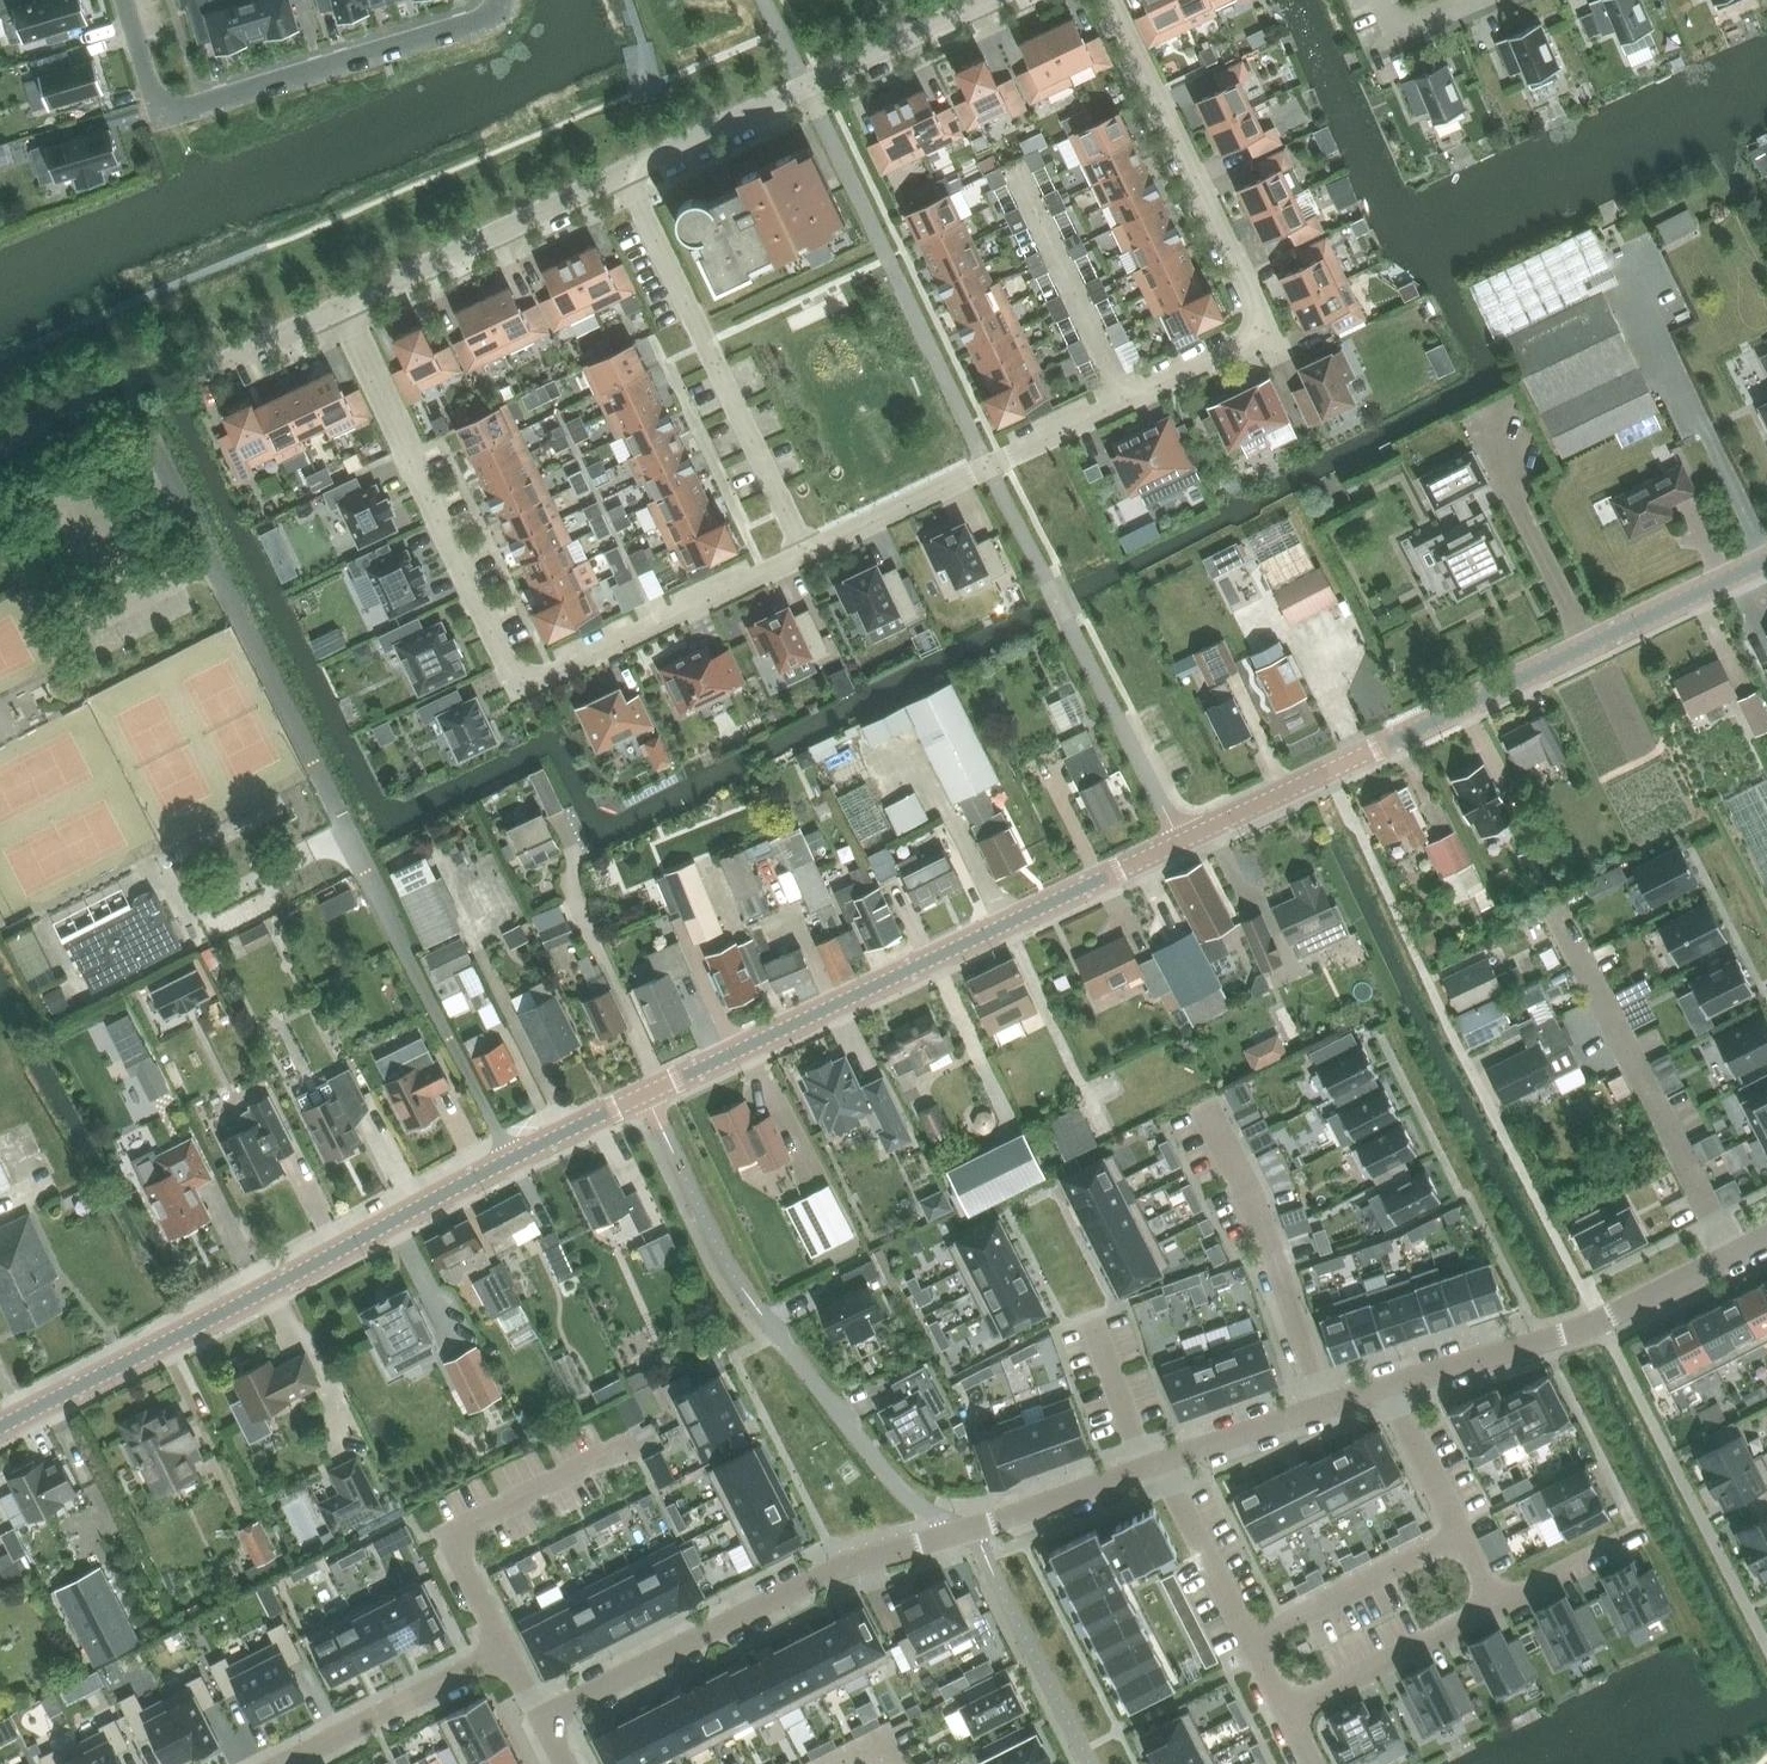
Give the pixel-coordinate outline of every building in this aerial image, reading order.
[(48,43),(69,37),(66,28),(88,21),(82,0),(0,0),(0,5),(3,14),(15,10),(24,41),(46,34),(48,43)] [(199,44),(213,39),(217,53),(235,48),(234,46),(244,43),(245,45),(246,45),(232,0),(181,0),(182,5),(187,3),(199,44)] [(246,45),(247,45),(245,39),(255,36),(256,38),(268,34),(270,38),(271,38),(259,0),(232,0),(246,45)] [(271,38),(272,37),(271,35),(281,32),(282,34),(299,29),(291,2),(299,0),(259,0),(271,38)] [(367,14),(368,13),(364,0),(318,0),(321,12),(335,8),(340,22),(357,17),(356,15),(367,12),(367,14)] [(368,13),(369,13),(367,8),(378,5),(378,6),(391,2),(392,2),(391,0),(364,0),(368,13)] [(1150,12),(1136,19),(1149,47),(1190,27),(1177,0),(1144,0),(1150,12)] [(1190,27),(1217,15),(1214,8),(1213,9),(1209,0),(1177,0),(1190,27)] [(1213,9),(1214,8),(1231,0),(1209,0),(1213,9)] [(1603,36),(1616,30),(1626,54),(1655,42),(1650,31),(1654,29),(1642,0),(1603,0),(1604,2),(1591,8),(1592,11),(1602,32),(1603,36)] [(1716,9),(1738,0),(1712,0),(1716,9)] [(1592,11),(1579,16),(1589,38),(1602,32),(1592,11)] [(1046,29),(1067,74),(1068,73),(1092,62),(1097,72),(1112,64),(1099,36),(1085,43),(1073,16),(1071,17),(1072,19),(1060,24),(1059,23),(1058,23),(1059,25),(1047,31),(1046,29)] [(1498,47),(1510,76),(1522,70),(1530,88),(1559,76),(1556,71),(1561,69),(1541,23),(1508,37),(1510,42),(1498,47)] [(1067,74),(1046,29),(1045,29),(1046,31),(1034,37),(1034,35),(1032,36),(1033,37),(1021,43),(1020,41),(1019,42),(1032,69),(1018,75),(1031,103),(1073,83),(1068,73),(1067,74)] [(1264,29),(1248,37),(1254,48),(1269,41),(1264,29)] [(1211,45),(1200,51),(1206,64),(1207,66),(1218,60),(1218,59),(1211,45)] [(72,66),(67,50),(31,61),(36,77),(40,76),(49,108),(104,91),(94,59),(72,66)] [(957,70),(970,98),(956,105),(968,130),(1008,111),(1011,117),(1027,110),(1012,78),(998,85),(984,57),(957,70)] [(1207,128),(1252,107),(1240,82),(1250,77),(1242,61),(1215,74),(1221,88),(1195,101),(1195,103),(1197,102),(1203,114),(1201,114),(1202,116),(1203,115),(1209,127),(1207,127),(1207,128)] [(1404,87),(1416,115),(1428,110),(1436,128),(1465,116),(1462,110),(1467,108),(1448,63),(1414,77),(1416,82),(1404,87)] [(897,100),(896,100),(918,145),(917,145),(922,155),(963,135),(950,108),(936,114),(923,88),(922,88),(923,90),(911,95),(910,94),(909,94),(910,96),(898,102),(897,100)] [(896,100),(896,101),(897,102),(885,108),(884,106),(883,107),(884,108),(872,114),(871,112),(870,113),(882,140),(868,146),(882,174),(898,167),(893,157),(917,145),(918,145),(896,100)] [(1207,128),(1208,129),(1209,128),(1215,139),(1213,140),(1214,142),(1216,141),(1221,153),(1220,153),(1220,155),(1247,142),(1254,156),(1281,143),(1274,127),(1264,132),(1252,107),(1207,128)] [(1082,162),(1133,138),(1133,137),(1129,139),(1125,132),(1128,131),(1126,126),(1127,126),(1127,124),(1125,125),(1119,113),(1121,112),(1121,111),(1091,125),(1082,129),(1069,135),(1082,162)] [(1085,111),(1075,116),(1082,129),(1091,125),(1085,111)] [(48,148),(47,146),(32,150),(36,164),(49,159),(56,180),(75,175),(79,188),(105,181),(101,167),(120,161),(110,129),(48,148)] [(1093,184),(1144,160),(1143,159),(1142,160),(1137,151),(1139,150),(1138,148),(1137,149),(1132,139),(1134,139),(1133,138),(1082,162),(1093,184)] [(1749,152),(1761,177),(1766,174),(1766,142),(1749,152)] [(13,161),(8,143),(0,146),(0,164),(13,161)] [(1249,215),(1249,216),(1294,195),(1282,170),(1292,165),(1284,149),(1257,163),(1263,177),(1237,189),(1237,191),(1239,190),(1245,202),(1243,203),(1244,204),(1245,203),(1251,215),(1249,215)] [(1038,150),(1025,156),(1032,171),(1045,164),(1038,150)] [(777,259),(812,243),(835,232),(832,226),(845,220),(812,151),(799,157),(796,151),(738,179),(742,186),(729,192),(731,197),(720,202),(714,190),(712,191),(716,198),(708,202),(705,201),(703,200),(701,199),(699,199),(695,199),(693,199),(690,200),(688,201),(686,202),(684,204),(682,206),(680,208),(679,210),(678,213),(677,215),(677,218),(677,220),(678,223),(678,226),(679,228),(680,230),(682,232),(684,234),(685,235),(687,236),(697,232),(705,250),(701,252),(718,287),(752,271),(749,265),(774,253),(777,259)] [(993,156),(981,162),(986,173),(998,167),(993,156)] [(1110,204),(1110,203),(1154,182),(1154,181),(1152,182),(1147,172),(1149,171),(1149,170),(1147,171),(1142,161),(1144,160),(1093,184),(1104,207),(1110,204)] [(1000,169),(987,175),(993,189),(1006,183),(1000,169)] [(1347,177),(1328,185),(1335,202),(1354,194),(1347,177)] [(945,179),(936,183),(942,196),(951,191),(945,179)] [(1120,225),(1165,204),(1164,203),(1163,204),(1158,194),(1160,193),(1159,192),(1157,193),(1153,183),(1155,182),(1154,182),(1110,203),(1110,204),(1120,224),(1120,225)] [(1048,205),(1062,199),(1057,190),(1044,196),(1048,205)] [(917,241),(962,220),(949,193),(904,214),(905,215),(907,215),(912,226),(911,227),(911,229),(913,228),(915,232),(917,231),(921,238),(917,240),(917,241)] [(1249,216),(1250,217),(1251,216),(1257,227),(1255,228),(1256,230),(1258,229),(1263,241),(1262,242),(1262,243),(1289,230),(1296,244),(1323,231),(1316,215),(1306,220),(1294,195),(1249,216)] [(1062,199),(1048,205),(1053,215),(1066,208),(1062,199)] [(1131,247),(1175,226),(1175,225),(1173,226),(1168,216),(1170,215),(1170,214),(1168,215),(1163,205),(1165,204),(1120,225),(1120,224),(1113,227),(1125,251),(1131,248),(1131,247)] [(1662,241),(1672,236),(1696,224),(1687,207),(1653,224),(1662,241)] [(1010,224),(1023,217),(1018,208),(1005,214),(1010,224)] [(1023,217),(1010,224),(1014,233),(1027,227),(1023,217)] [(962,220),(917,241),(917,242),(919,241),(924,251),(922,252),(923,253),(925,252),(929,261),(927,262),(928,263),(972,242),(962,220)] [(1141,268),(1141,269),(1186,248),(1185,247),(1184,248),(1179,238),(1181,237),(1180,236),(1178,236),(1174,227),(1176,226),(1175,226),(1131,247),(1131,248),(1141,268)] [(1506,339),(1603,292),(1619,284),(1591,226),(1471,284),(1499,343),(1506,339)] [(1069,249),(1082,243),(1078,234),(1065,240),(1069,249)] [(1291,304),(1346,278),(1326,238),(1299,251),(1305,265),(1279,277),(1279,279),(1281,278),(1287,290),(1285,291),(1286,292),(1287,291),(1293,303),(1291,304)] [(972,242),(928,263),(928,264),(930,263),(934,272),(932,273),(933,274),(935,273),(939,283),(938,284),(938,285),(983,264),(972,242)] [(570,256),(569,256),(595,311),(636,291),(623,264),(609,270),(596,243),(594,244),(595,246),(583,251),(583,250),(581,250),(582,252),(571,258),(570,256)] [(1082,243),(1069,249),(1074,259),(1087,252),(1082,243)] [(1186,248),(1141,269),(1141,268),(1134,271),(1145,294),(1196,270),(1196,269),(1194,270),(1189,260),(1191,259),(1190,258),(1189,259),(1184,249),(1186,248)] [(1031,268),(1044,261),(1039,252),(1026,258),(1031,268)] [(595,311),(569,256),(568,257),(569,258),(558,264),(557,262),(555,263),(556,264),(544,270),(544,268),(542,269),(555,296),(541,302),(554,330),(595,311)] [(1044,261),(1031,268),(1035,277),(1048,271),(1044,261)] [(983,264),(938,285),(938,286),(940,285),(945,294),(943,295),(944,296),(945,295),(950,305),(948,306),(949,307),(993,286),(993,285),(983,264)] [(1205,293),(1205,292),(1200,282),(1202,281),(1201,280),(1199,280),(1195,271),(1197,270),(1196,270),(1145,294),(1156,317),(1163,314),(1162,313),(1205,293)] [(1090,293),(1103,287),(1099,278),(1086,284),(1090,293)] [(1291,304),(1292,305),(1293,304),(1299,316),(1297,316),(1298,318),(1300,317),(1305,329),(1304,330),(1304,331),(1331,318),(1338,332),(1365,319),(1346,278),(1291,304)] [(993,286),(949,307),(949,308),(951,307),(955,316),(953,317),(954,318),(956,317),(960,327),(959,328),(959,329),(1010,305),(999,282),(993,285),(993,286)] [(483,297),(482,298),(508,352),(549,333),(536,305),(522,311),(509,285),(508,285),(509,287),(497,293),(496,291),(495,292),(495,293),(484,299),(483,297)] [(1103,287),(1090,293),(1095,303),(1108,296),(1103,287)] [(1211,288),(1205,292),(1205,293),(1162,313),(1163,314),(1179,347),(1199,337),(1196,330),(1225,316),(1211,288)] [(1603,292),(1506,339),(1563,455),(1660,408),(1603,292)] [(1052,312),(1065,305),(1060,296),(1047,302),(1052,312)] [(468,371),(508,352),(482,298),(482,300),(471,305),(470,303),(469,304),(470,306),(458,311),(457,310),(456,310),(468,337),(454,344),(468,371)] [(1010,305),(959,329),(959,330),(961,329),(966,338),(964,339),(964,340),(966,339),(971,349),(969,350),(970,351),(1020,327),(1010,305)] [(1065,305),(1052,312),(1056,321),(1069,315),(1065,305)] [(1111,337),(1124,331),(1120,322),(1107,328),(1111,337)] [(449,346),(435,353),(422,325),(394,338),(408,366),(394,373),(408,404),(424,397),(421,390),(461,371),(449,346)] [(1020,327),(970,351),(970,352),(972,351),(976,360),(974,361),(975,362),(977,361),(981,371),(980,372),(980,373),(1031,349),(1020,327)] [(1124,331),(1111,337),(1116,347),(1129,340),(1124,331)] [(1073,356),(1086,349),(1081,340),(1068,346),(1073,356)] [(584,367),(597,393),(648,369),(647,368),(645,369),(640,358),(642,357),(641,356),(639,356),(634,345),(636,344),(635,342),(584,367)] [(987,383),(992,393),(992,394),(1035,374),(1042,371),(1031,349),(980,373),(982,373),(986,382),(985,383),(985,384),(987,383)] [(1086,349),(1073,356),(1077,365),(1090,359),(1086,349)] [(1341,350),(1301,369),(1308,385),(1293,392),(1309,424),(1325,417),(1325,416),(1354,402),(1344,382),(1355,377),(1341,350)] [(305,382),(327,426),(326,427),(330,437),(372,417),(359,389),(345,396),(332,369),(331,370),(332,371),(320,377),(319,375),(318,376),(318,378),(307,383),(306,382),(305,382)] [(648,370),(648,369),(597,393),(607,416),(658,391),(656,391),(652,382),(653,381),(653,380),(651,381),(646,371),(648,370)] [(1051,408),(1035,374),(992,394),(992,393),(985,396),(998,424),(1027,410),(1031,418),(1051,408)] [(1210,406),(1208,407),(1209,409),(1213,417),(1218,414),(1224,426),(1218,428),(1228,449),(1229,451),(1230,450),(1266,433),(1272,446),(1295,435),(1289,422),(1290,421),(1290,419),(1289,419),(1270,380),(1271,380),(1270,378),(1268,379),(1229,398),(1227,394),(1213,401),(1215,404),(1210,407),(1210,406)] [(545,385),(551,398),(561,394),(554,381),(545,385)] [(302,438),(326,427),(327,426),(305,382),(306,384),(294,389),(293,388),(292,388),(293,390),(288,392),(289,395),(282,398),(280,394),(301,439),(302,438)] [(551,398),(545,385),(536,390),(542,403),(551,398)] [(607,416),(618,439),(624,435),(624,434),(669,413),(668,413),(667,413),(662,403),(663,403),(663,401),(661,402),(657,393),(658,392),(658,391),(607,416)] [(279,395),(280,396),(268,402),(267,400),(266,401),(267,402),(262,404),(264,407),(257,410),(256,411),(277,455),(276,455),(279,461),(307,448),(302,438),(301,439),(280,394),(279,395)] [(252,466),(276,455),(277,455),(256,411),(257,410),(252,401),(224,414),(238,443),(224,449),(239,480),(255,473),(252,466)] [(468,455),(519,430),(506,404),(455,428),(456,429),(458,429),(463,440),(462,441),(462,443),(464,442),(469,453),(468,454),(468,455)] [(1761,407),(1763,410),(1758,412),(1766,431),(1766,404),(1761,407)] [(624,435),(634,456),(679,435),(677,435),(672,425),(674,425),(673,423),(672,424),(667,415),(669,414),(669,413),(624,434),(624,435)] [(442,416),(431,422),(438,435),(448,429),(442,416)] [(571,433),(585,427),(580,417),(567,423),(571,433)] [(1201,479),(1174,423),(1147,436),(1140,423),(1124,431),(1127,438),(1113,444),(1117,453),(1111,456),(1131,497),(1140,492),(1147,505),(1157,500),(1160,507),(1186,495),(1183,488),(1201,479)] [(552,442),(565,436),(561,426),(548,433),(552,442)] [(585,427),(571,433),(576,442),(589,436),(585,427)] [(479,477),(530,453),(519,430),(468,455),(468,456),(470,455),(475,465),(473,466),(474,467),(475,466),(480,475),(478,476),(479,477)] [(646,479),(645,478),(690,457),(689,457),(687,457),(683,447),(684,447),(684,445),(682,446),(678,437),(679,436),(679,435),(634,456),(628,459),(639,483),(646,479)] [(565,436),(552,442),(557,451),(570,445),(565,436)] [(1429,540),(1414,547),(1428,574),(1441,568),(1457,599),(1480,587),(1481,589),(1482,588),(1481,587),(1489,583),(1490,584),(1491,584),(1490,582),(1513,570),(1487,521),(1482,512),(1474,516),(1463,496),(1489,482),(1472,450),(1418,478),(1432,504),(1449,495),(1463,522),(1460,524),(1465,532),(1433,549),(1429,540)] [(489,499),(540,475),(530,453),(479,477),(479,478),(481,477),(485,486),(483,487),(484,488),(486,487),(490,497),(489,498),(489,499)] [(356,454),(344,460),(350,472),(362,466),(356,454)] [(646,479),(655,500),(656,500),(700,479),(698,479),(693,469),(695,469),(694,467),(693,468),(688,459),(690,458),(690,457),(645,478),(646,479)] [(592,477),(606,471),(601,461),(588,467),(592,477)] [(1098,462),(1083,469),(1090,483),(1104,476),(1098,462)] [(1613,500),(1631,536),(1672,515),(1667,505),(1694,492),(1681,466),(1613,500)] [(317,473),(323,486),(333,481),(326,468),(317,473)] [(573,486),(586,480),(582,470),(569,477),(573,486)] [(606,471),(592,477),(597,486),(610,480),(606,471)] [(323,486),(317,473),(308,477),(314,490),(323,486)] [(500,521),(551,497),(540,475),(489,499),(489,500),(491,499),(495,508),(494,509),(494,510),(496,509),(501,519),(499,520),(500,521)] [(325,493),(332,508),(340,505),(360,546),(395,529),(395,530),(397,529),(396,527),(389,514),(392,513),(393,513),(394,512),(393,510),(388,500),(388,499),(387,498),(386,498),(386,499),(383,500),(377,487),(376,485),(374,486),(363,492),(356,478),(325,493)] [(655,500),(649,503),(659,526),(711,501),(710,501),(708,501),(704,491),(705,491),(705,489),(703,490),(699,481),(700,480),(700,479),(656,500),(655,500)] [(586,480),(573,486),(578,495),(591,489),(586,480)] [(551,497),(500,521),(500,522),(502,521),(506,530),(504,531),(505,532),(507,531),(511,541),(510,542),(510,543),(561,519),(551,497)] [(719,524),(719,523),(714,513),(716,513),(715,511),(714,512),(709,503),(711,502),(711,501),(659,526),(670,549),(677,545),(719,524)] [(613,521),(627,515),(622,505),(609,511),(613,521)] [(594,530),(607,524),(603,514),(590,521),(594,530)] [(627,515),(613,521),(618,530),(631,524),(627,515)] [(1240,534),(1260,584),(1307,566),(1287,515),(1240,534)] [(565,545),(572,541),(561,519),(510,543),(510,544),(512,543),(516,552),(515,553),(515,554),(517,553),(522,563),(520,564),(520,565),(565,544),(565,545)] [(726,520),(719,523),(719,524),(677,545),(693,579),(713,569),(710,561),(739,548),(726,520)] [(1154,521),(1120,537),(1127,550),(1160,534),(1154,521)] [(930,540),(924,543),(937,570),(947,565),(957,585),(986,571),(989,579),(1006,571),(991,538),(975,545),(964,523),(948,531),(945,527),(928,536),(930,540)] [(607,524),(594,530),(599,539),(612,533),(607,524)] [(276,528),(260,535),(268,551),(283,544),(276,528)] [(1237,543),(1226,548),(1235,565),(1245,560),(1237,543)] [(565,544),(520,565),(521,566),(523,565),(527,574),(525,575),(526,576),(528,575),(532,585),(531,586),(531,587),(575,566),(565,545),(565,544)] [(634,565),(647,558),(643,549),(630,555),(634,565)] [(368,569),(391,617),(428,599),(430,598),(429,597),(421,581),(424,580),(426,579),(425,578),(420,567),(419,565),(418,566),(415,568),(407,552),(408,552),(407,550),(405,551),(368,569)] [(615,574),(628,568),(624,558),(611,565),(615,574)] [(647,558),(634,565),(639,574),(652,568),(647,558)] [(876,565),(836,585),(849,612),(859,607),(869,627),(897,614),(901,622),(918,614),(896,568),(881,576),(876,565)] [(1320,565),(1273,590),(1290,624),(1338,600),(1320,565)] [(531,587),(533,587),(537,596),(536,597),(536,598),(538,597),(543,607),(543,608),(586,588),(575,566),(531,587)] [(631,606),(631,608),(632,608),(644,602),(632,577),(633,577),(628,568),(615,574),(620,583),(631,606)] [(602,622),(586,588),(543,608),(543,607),(536,610),(549,638),(578,624),(582,632),(602,622)] [(748,627),(761,654),(772,649),(781,669),(810,655),(812,659),(828,651),(809,610),(793,617),(789,607),(748,627)] [(418,618),(379,636),(386,651),(397,646),(419,694),(463,673),(465,672),(464,670),(456,655),(460,653),(462,652),(461,650),(461,651),(456,640),(455,638),(453,639),(450,640),(442,625),(441,623),(440,623),(440,624),(424,631),(418,618)] [(338,627),(312,640),(320,657),(346,644),(338,627)] [(1223,638),(1193,653),(1208,683),(1238,668),(1223,638)] [(1259,672),(1260,675),(1258,679),(1262,687),(1267,689),(1277,708),(1279,707),(1283,709),(1292,705),(1293,700),(1306,694),(1297,677),(1302,675),(1292,655),(1289,657),(1281,642),(1255,655),(1263,670),(1259,672)] [(368,645),(355,651),(360,661),(373,655),(368,645)] [(728,649),(712,657),(707,646),(660,669),(680,712),(697,704),(699,708),(730,694),(728,689),(744,682),(728,649)] [(1736,695),(1719,660),(1675,681),(1692,717),(1705,710),(1710,721),(1726,714),(1721,703),(1736,695)] [(844,668),(828,676),(838,697),(854,690),(844,668)] [(1251,732),(1226,681),(1211,689),(1218,704),(1207,709),(1225,745),(1251,732)] [(954,805),(961,802),(984,790),(1001,782),(977,734),(951,682),(862,726),(871,745),(914,724),(954,805)] [(577,710),(596,750),(597,752),(653,725),(639,695),(626,701),(620,688),(578,708),(578,707),(576,708),(577,710)] [(419,709),(425,723),(438,717),(439,717),(459,759),(458,759),(459,761),(461,760),(497,743),(498,742),(498,740),(497,740),(490,724),(485,714),(485,715),(477,699),(478,699),(477,697),(475,698),(464,703),(457,690),(419,709)] [(1739,700),(1756,736),(1766,731),(1766,712),(1757,691),(1739,700)] [(1068,693),(1040,702),(1049,729),(1077,720),(1068,693)] [(1503,736),(1520,770),(1547,757),(1551,765),(1568,756),(1546,714),(1503,736)] [(388,720),(372,728),(381,746),(397,738),(388,720)] [(1087,731),(1061,744),(1068,757),(1093,744),(1087,731)] [(1098,828),(1123,815),(1104,778),(1109,776),(1093,744),(1068,757),(1064,759),(1098,828)] [(663,746),(649,753),(657,769),(671,762),(663,746)] [(809,750),(798,756),(804,767),(815,762),(809,750)] [(1454,781),(1462,797),(1458,799),(1461,804),(1461,809),(1463,814),(1468,817),(1470,822),(1474,820),(1482,836),(1489,832),(1494,832),(1502,828),(1505,824),(1512,821),(1483,765),(1477,769),(1471,768),(1467,770),(1463,773),(1460,777),(1454,781)] [(549,816),(563,809),(544,768),(530,774),(549,816)] [(1760,891),(1766,889),(1766,776),(1724,792),(1760,891)] [(866,781),(838,795),(861,841),(889,827),(866,781)] [(1395,790),(1372,801),(1364,805),(1384,844),(1406,832),(1414,847),(1427,840),(1411,809),(1417,806),(1407,787),(1397,792),(1395,790)] [(961,802),(975,830),(974,831),(979,840),(996,876),(1027,861),(1009,825),(1008,825),(1001,811),(996,814),(984,790),(961,802)] [(804,800),(813,821),(831,814),(822,793),(804,800)] [(914,793),(887,806),(900,833),(927,819),(914,793)] [(525,867),(526,867),(530,866),(533,867),(539,864),(540,861),(561,851),(542,812),(507,829),(525,867)] [(799,828),(769,840),(775,853),(777,856),(791,869),(813,860),(809,850),(803,837),(799,828)] [(1426,847),(1454,903),(1483,888),(1455,833),(1426,847)] [(769,840),(744,850),(750,863),(775,853),(769,840)] [(508,844),(501,848),(507,862),(514,858),(508,844)] [(1698,883),(1679,846),(1633,870),(1651,907),(1698,883)] [(948,891),(962,884),(945,849),(920,861),(916,853),(896,863),(888,847),(869,857),(881,882),(900,872),(916,903),(919,902),(923,906),(935,900),(934,894),(946,888),(948,891)] [(722,859),(747,921),(770,912),(750,863),(744,850),(722,859)] [(397,893),(436,875),(426,852),(387,869),(397,893)] [(791,869),(810,914),(816,911),(829,938),(817,943),(834,982),(854,974),(849,960),(865,953),(853,928),(846,931),(833,903),(813,860),(791,869)] [(666,874),(694,943),(722,931),(695,862),(666,874)] [(1168,879),(1211,962),(1230,953),(1220,933),(1234,926),(1200,864),(1168,879)] [(865,867),(851,873),(856,884),(861,896),(875,890),(865,867)] [(1290,901),(1275,908),(1291,943),(1293,942),(1300,958),(1301,958),(1300,955),(1348,933),(1350,936),(1351,935),(1337,904),(1335,904),(1336,906),(1332,908),(1322,887),(1321,887),(1314,873),(1292,883),(1300,900),(1292,904),(1290,901)] [(1585,883),(1591,896),(1609,887),(1602,873),(1585,882),(1585,883)] [(459,932),(434,879),(401,895),(426,947),(459,932)] [(879,888),(875,890),(861,896),(856,884),(836,892),(848,919),(851,920),(855,918),(869,950),(902,936),(886,902),(886,903),(879,888)] [(350,889),(320,904),(328,919),(358,904),(350,889)] [(93,992),(182,947),(156,895),(156,896),(154,893),(150,891),(146,892),(138,896),(135,899),(134,903),(134,906),(67,941),(93,992)] [(1677,965),(1727,939),(1708,902),(1658,928),(1677,965)] [(297,908),(290,912),(293,917),(300,914),(297,908)] [(1262,914),(1242,922),(1262,971),(1282,962),(1279,956),(1280,955),(1272,938),(1262,914)] [(23,944),(44,934),(36,918),(15,927),(23,944)] [(566,920),(539,932),(547,950),(574,938),(566,920)] [(759,920),(748,925),(760,953),(771,948),(759,920)] [(265,923),(241,936),(250,953),(274,940),(265,923)] [(520,925),(504,933),(510,946),(526,938),(520,925)] [(1432,931),(1418,938),(1426,954),(1440,947),(1432,931)] [(1220,984),(1193,932),(1153,953),(1172,989),(1181,1005),(1220,984)] [(461,937),(421,958),(442,1001),(465,989),(457,972),(474,963),(461,937)] [(1077,960),(1095,996),(1142,974),(1153,998),(1162,994),(1168,991),(1152,959),(1139,965),(1125,937),(1077,960)] [(709,972),(717,989),(722,987),(729,1003),(737,999),(738,1002),(757,993),(754,984),(769,977),(753,939),(737,946),(736,944),(708,956),(714,970),(709,972)] [(635,989),(656,1037),(669,1031),(675,1034),(678,1028),(691,1022),(673,980),(692,971),(679,941),(649,954),(659,978),(635,989)] [(209,948),(201,953),(210,969),(219,964),(209,948)] [(777,992),(813,977),(801,948),(764,963),(777,992)] [(584,1001),(601,1037),(627,1024),(604,975),(599,978),(589,955),(577,961),(594,996),(584,1001)] [(969,979),(979,999),(981,1002),(976,1005),(990,1034),(1037,1012),(1023,982),(1024,982),(1013,958),(969,979)] [(1517,966),(1496,977),(1487,958),(1443,978),(1459,1011),(1502,990),(1504,994),(1526,984),(1517,966)] [(1737,958),(1690,982),(1707,1016),(1754,992),(1737,958)] [(198,970),(167,986),(177,1006),(197,995),(200,1002),(212,995),(198,970)] [(538,1004),(519,1014),(542,1061),(551,1056),(554,1061),(573,1052),(570,1047),(579,1042),(556,996),(555,996),(546,979),(530,987),(538,1004)] [(1220,984),(1181,1005),(1181,1006),(1192,1026),(1231,1006),(1220,984)] [(60,987),(43,996),(52,1013),(69,1004),(60,987)] [(1621,1006),(1631,1000),(1625,988),(1615,994),(1621,1006)] [(1168,991),(1162,994),(1170,1011),(1181,1006),(1181,1005),(1172,989),(1168,991)] [(1457,1017),(1471,1045),(1510,1026),(1497,999),(1457,1017)] [(1634,1000),(1622,1007),(1632,1028),(1645,1021),(1634,1000)] [(129,1014),(108,1025),(133,1075),(138,1072),(152,1099),(170,1090),(147,1044),(145,1045),(129,1014)] [(892,1062),(899,1076),(914,1068),(928,1061),(933,1070),(952,1060),(948,1052),(953,1049),(946,1035),(941,1037),(930,1014),(896,1031),(899,1039),(884,1046),(892,1062)] [(1715,1040),(1734,1077),(1766,1060),(1766,1018),(1765,1014),(1715,1040)] [(1488,1070),(1505,1103),(1555,1077),(1579,1065),(1569,1045),(1555,1017),(1521,1034),(1529,1049),(1488,1070)] [(483,1033),(467,1041),(490,1087),(518,1073),(502,1043),(491,1049),(483,1033)] [(1311,1054),(1319,1069),(1317,1070),(1318,1072),(1331,1096),(1331,1097),(1331,1098),(1373,1077),(1376,1076),(1378,1075),(1377,1073),(1376,1073),(1364,1049),(1364,1048),(1363,1047),(1362,1048),(1359,1049),(1351,1033),(1311,1054)] [(1247,1051),(1255,1068),(1285,1054),(1277,1036),(1247,1051)] [(391,1103),(394,1102),(408,1129),(416,1125),(417,1128),(422,1129),(431,1124),(433,1120),(431,1117),(440,1113),(429,1093),(435,1090),(436,1093),(450,1086),(437,1060),(435,1062),(428,1049),(399,1064),(404,1074),(385,1084),(387,1089),(385,1090),(391,1103)] [(1668,1054),(1650,1063),(1657,1077),(1675,1068),(1668,1054)] [(811,1075),(806,1077),(812,1091),(807,1093),(819,1118),(824,1115),(830,1129),(835,1127),(837,1131),(859,1121),(857,1116),(869,1111),(869,1109),(875,1107),(886,1130),(880,1133),(888,1150),(911,1139),(882,1078),(865,1086),(866,1088),(860,1091),(845,1059),(832,1065),(830,1060),(826,1062),(822,1061),(814,1065),(813,1069),(809,1071),(811,1075)] [(303,1111),(327,1159),(336,1155),(338,1160),(356,1152),(353,1146),(362,1142),(350,1118),(369,1108),(350,1069),(329,1080),(336,1094),(303,1111)] [(1622,1074),(1608,1082),(1617,1100),(1631,1093),(1622,1074)] [(1740,1088),(1746,1100),(1745,1101),(1744,1100),(1742,1101),(1743,1104),(1744,1104),(1759,1134),(1766,1129),(1766,1074),(1740,1088)] [(1373,1077),(1331,1098),(1332,1098),(1333,1097),(1341,1112),(1329,1118),(1343,1146),(1353,1141),(1355,1140),(1397,1118),(1399,1117),(1398,1116),(1386,1091),(1385,1089),(1383,1090),(1381,1092),(1373,1077)] [(240,1121),(240,1124),(244,1131),(222,1142),(246,1189),(257,1183),(259,1188),(274,1180),(272,1176),(284,1170),(278,1157),(295,1148),(269,1097),(250,1106),(251,1108),(245,1112),(242,1114),(240,1117),(240,1121)] [(775,1128),(760,1135),(744,1102),(713,1116),(736,1165),(758,1154),(765,1169),(789,1158),(775,1128)] [(935,1105),(920,1112),(934,1140),(949,1133),(935,1105)] [(1080,1106),(1047,1122),(1065,1160),(1098,1145),(1080,1106)] [(980,1115),(975,1123),(977,1129),(983,1132),(990,1130),(995,1123),(993,1116),(987,1113),(980,1115)] [(1264,1119),(1243,1129),(1249,1140),(1269,1130),(1264,1119)] [(1377,1184),(1405,1170),(1400,1162),(1417,1153),(1402,1123),(1356,1146),(1371,1176),(1373,1175),(1377,1184)] [(1759,1134),(1766,1149),(1766,1129),(1759,1134)] [(1269,1130),(1249,1140),(1254,1151),(1275,1140),(1269,1130)] [(947,1171),(969,1214),(1046,1176),(1024,1133),(947,1171)] [(1704,1138),(1691,1145),(1701,1163),(1714,1157),(1704,1138)] [(153,1151),(133,1161),(145,1186),(171,1237),(209,1218),(194,1187),(211,1178),(192,1140),(157,1158),(153,1151)] [(1159,1144),(1165,1157),(1174,1153),(1168,1140),(1159,1144)] [(1726,1151),(1720,1154),(1730,1172),(1748,1163),(1739,1144),(1726,1151)] [(1174,1153),(1165,1157),(1172,1170),(1181,1165),(1174,1153)] [(1063,1179),(1075,1203),(1115,1183),(1116,1184),(1126,1178),(1113,1154),(1082,1170),(1067,1177),(1063,1179)] [(1060,1164),(1067,1177),(1082,1170),(1075,1156),(1060,1164)] [(11,1186),(0,1161),(0,1191),(11,1186)] [(572,1181),(594,1227),(629,1210),(639,1231),(653,1225),(637,1190),(623,1197),(607,1164),(572,1181)] [(1441,1200),(1426,1170),(1413,1177),(1409,1179),(1405,1170),(1377,1184),(1382,1193),(1370,1199),(1385,1229),(1441,1200)] [(1742,1198),(1733,1181),(1714,1191),(1723,1208),(1742,1198)] [(1126,1203),(1116,1184),(1115,1183),(1075,1203),(1086,1225),(1126,1204),(1126,1203)] [(1181,1188),(1187,1201),(1197,1196),(1190,1183),(1181,1188)] [(829,1185),(785,1207),(811,1256),(855,1234),(829,1185)] [(921,1201),(929,1218),(951,1209),(943,1191),(921,1201)] [(534,1219),(520,1193),(477,1216),(483,1226),(499,1256),(518,1245),(511,1232),(534,1219)] [(1203,1209),(1197,1196),(1187,1201),(1194,1214),(1203,1209)] [(1126,1204),(1086,1225),(1097,1247),(1148,1221),(1136,1198),(1126,1203),(1126,1204)] [(1605,1205),(1576,1219),(1583,1233),(1577,1235),(1586,1253),(1589,1252),(1595,1263),(1643,1238),(1629,1209),(1611,1218),(1605,1205)] [(1285,1225),(1308,1218),(1304,1206),(1281,1214),(1285,1225)] [(1461,1216),(1457,1207),(1444,1214),(1448,1223),(1461,1216)] [(1,1302),(14,1330),(63,1308),(50,1280),(58,1276),(30,1213),(0,1227),(0,1302),(1,1302)] [(1205,1236),(1214,1231),(1208,1218),(1198,1222),(1205,1236)] [(1308,1218),(1285,1225),(1288,1237),(1312,1229),(1308,1218)] [(1421,1226),(1425,1235),(1438,1228),(1433,1219),(1421,1226)] [(479,1267),(489,1261),(468,1220),(427,1241),(447,1278),(449,1277),(451,1281),(455,1281),(462,1278),(463,1274),(461,1270),(476,1262),(479,1267)] [(960,1270),(1011,1244),(999,1220),(948,1246),(960,1270)] [(1097,1247),(1108,1268),(1159,1243),(1148,1221),(1097,1247)] [(1425,1235),(1421,1226),(1408,1232),(1412,1241),(1425,1235)] [(556,1231),(539,1239),(559,1282),(576,1274),(556,1231)] [(925,1250),(919,1236),(905,1243),(912,1257),(925,1250)] [(658,1237),(639,1246),(651,1272),(670,1263),(658,1237)] [(1390,1240),(1376,1245),(1379,1254),(1393,1249),(1390,1240)] [(1108,1268),(1120,1292),(1171,1266),(1159,1243),(1108,1268)] [(960,1270),(971,1292),(1022,1266),(1011,1244),(960,1270)] [(1366,1258),(1379,1254),(1376,1245),(1362,1249),(1366,1258)] [(1345,1265),(1342,1256),(1328,1260),(1332,1270),(1345,1265)] [(882,1315),(866,1281),(879,1275),(872,1260),(841,1274),(848,1289),(818,1303),(835,1338),(849,1331),(853,1340),(874,1330),(869,1321),(882,1315)] [(1318,1274),(1332,1270),(1328,1260),(1315,1265),(1318,1274)] [(499,1315),(521,1304),(519,1302),(511,1286),(514,1284),(502,1262),(490,1268),(492,1273),(479,1279),(499,1315)] [(1491,1262),(1465,1271),(1479,1313),(1505,1305),(1491,1262)] [(1022,1266),(971,1292),(982,1313),(1033,1288),(1022,1266)] [(1411,1276),(1416,1289),(1417,1289),(1430,1328),(1429,1328),(1430,1330),(1455,1321),(1441,1279),(1442,1279),(1438,1267),(1411,1276)] [(1210,1276),(1214,1286),(1228,1281),(1224,1271),(1210,1276)] [(1455,1321),(1479,1313),(1465,1271),(1442,1279),(1441,1279),(1455,1321)] [(1185,1278),(1188,1287),(1202,1282),(1199,1273),(1185,1278)] [(922,1289),(915,1276),(906,1281),(913,1294),(922,1289)] [(1171,1282),(1175,1292),(1188,1287),(1185,1278),(1171,1282)] [(1407,1336),(1429,1328),(1430,1328),(1417,1289),(1416,1289),(1412,1278),(1390,1285),(1394,1296),(1394,1297),(1407,1336)] [(1229,1281),(1217,1285),(1220,1295),(1232,1290),(1229,1281)] [(1394,1297),(1394,1296),(1390,1285),(1368,1293),(1367,1293),(1384,1344),(1385,1343),(1407,1336),(1394,1297)] [(1739,1296),(1738,1297),(1762,1344),(1766,1342),(1766,1297),(1761,1285),(1760,1285),(1739,1296)] [(913,1294),(919,1307),(933,1300),(926,1287),(922,1289),(913,1294)] [(1033,1288),(982,1313),(994,1337),(1045,1311),(1033,1288)] [(418,1309),(417,1308),(417,1307),(416,1306),(409,1291),(409,1290),(408,1289),(406,1290),(390,1298),(389,1297),(387,1298),(390,1302),(382,1306),(380,1301),(378,1302),(379,1304),(362,1312),(360,1313),(361,1315),(362,1314),(377,1345),(378,1346),(386,1362),(387,1364),(388,1363),(389,1363),(413,1351),(417,1360),(418,1362),(419,1361),(437,1352),(438,1351),(437,1350),(433,1341),(434,1340),(433,1338),(431,1334),(419,1312),(419,1311),(419,1310),(418,1309)] [(1385,1345),(1385,1343),(1384,1344),(1367,1293),(1368,1293),(1367,1291),(1342,1300),(1360,1353),(1385,1345)] [(1150,1297),(1155,1312),(1169,1307),(1164,1293),(1150,1297)] [(1762,1344),(1738,1297),(1739,1296),(1739,1295),(1714,1307),(1739,1356),(1762,1344)] [(1334,1362),(1360,1353),(1342,1300),(1316,1308),(1334,1362)] [(499,1315),(498,1316),(515,1349),(538,1336),(521,1304),(499,1315)] [(1691,1321),(1692,1320),(1716,1367),(1739,1356),(1714,1307),(1690,1320),(1691,1321)] [(935,1337),(944,1333),(938,1320),(929,1325),(935,1337)] [(1691,1321),(1670,1331),(1669,1332),(1693,1379),(1716,1367),(1692,1320),(1691,1321)] [(1252,1391),(1277,1382),(1258,1329),(1232,1338),(1252,1391)] [(1644,1343),(1653,1359),(1642,1365),(1653,1387),(1664,1381),(1669,1391),(1693,1379),(1669,1332),(1670,1331),(1669,1330),(1644,1343)] [(935,1337),(942,1350),(951,1346),(944,1333),(935,1337)] [(1229,1400),(1252,1391),(1232,1338),(1208,1346),(1212,1357),(1213,1357),(1229,1400)] [(1027,1358),(1040,1351),(1035,1342),(1022,1349),(1027,1358)] [(501,1397),(476,1347),(445,1362),(458,1389),(465,1385),(478,1409),(501,1397)] [(1027,1358),(1022,1349),(1009,1355),(1014,1364),(1027,1358)] [(1190,1365),(1191,1365),(1188,1354),(1161,1363),(1181,1417),(1206,1408),(1190,1365)] [(234,1378),(244,1398),(231,1404),(250,1443),(273,1431),(264,1414),(289,1402),(287,1399),(319,1384),(305,1356),(302,1357),(299,1355),(290,1360),(289,1363),(273,1371),(268,1361),(234,1378)] [(569,1355),(555,1361),(573,1399),(587,1392),(569,1355)] [(1190,1365),(1206,1408),(1229,1400),(1213,1357),(1212,1357),(1191,1365),(1190,1365)] [(991,1364),(978,1371),(983,1380),(996,1373),(991,1364)] [(656,1368),(643,1374),(647,1384),(661,1378),(656,1368)] [(894,1384),(902,1399),(881,1410),(880,1411),(881,1413),(881,1412),(890,1429),(891,1430),(895,1438),(895,1439),(904,1456),(905,1458),(907,1457),(907,1456),(943,1437),(945,1436),(944,1434),(943,1434),(920,1391),(932,1384),(924,1368),(894,1384)] [(965,1389),(983,1380),(978,1371),(960,1380),(965,1389)] [(642,1372),(629,1378),(635,1390),(647,1384),(643,1374),(642,1372)] [(732,1399),(720,1374),(694,1387),(688,1374),(663,1387),(682,1424),(732,1399)] [(1548,1375),(1523,1387),(1523,1388),(1524,1388),(1549,1436),(1550,1436),(1573,1424),(1548,1375)] [(1756,1389),(1758,1391),(1762,1399),(1766,1396),(1766,1388),(1765,1384),(1756,1389)] [(1500,1452),(1521,1441),(1522,1441),(1501,1400),(1502,1399),(1497,1388),(1474,1400),(1473,1401),(1499,1452),(1500,1452)] [(1551,1439),(1550,1436),(1549,1436),(1524,1388),(1523,1388),(1502,1399),(1501,1400),(1522,1441),(1521,1441),(1527,1452),(1551,1439)] [(1758,1391),(1744,1398),(1748,1406),(1762,1399),(1758,1391)] [(1069,1396),(1043,1406),(1047,1417),(1048,1416),(1063,1459),(1088,1450),(1069,1396)] [(627,1397),(617,1402),(630,1427),(639,1422),(627,1397)] [(682,1424),(701,1461),(725,1449),(719,1435),(744,1423),(743,1420),(747,1418),(737,1399),(733,1401),(732,1399),(682,1424)] [(1476,1466),(1501,1453),(1500,1452),(1499,1452),(1473,1401),(1474,1400),(1473,1399),(1449,1412),(1476,1466)] [(1708,1408),(1716,1423),(1725,1418),(1718,1403),(1708,1408)] [(1708,1408),(1698,1413),(1706,1428),(1716,1423),(1708,1408)] [(130,1439),(123,1443),(135,1467),(142,1464),(157,1493),(196,1474),(191,1464),(203,1457),(181,1412),(168,1418),(165,1412),(150,1420),(147,1415),(124,1427),(130,1439)] [(1026,1424),(1022,1413),(998,1422),(1017,1475),(1018,1475),(1040,1467),(1025,1424),(1026,1424)] [(1040,1467),(1063,1459),(1048,1416),(1047,1417),(1026,1424),(1025,1424),(1040,1467)] [(963,1422),(953,1427),(959,1437),(966,1433),(963,1422)] [(973,1431),(992,1486),(1019,1476),(1018,1475),(1017,1475),(998,1422),(973,1431)] [(1752,1460),(1752,1459),(1733,1423),(1703,1438),(1710,1450),(1700,1456),(1706,1468),(1703,1469),(1709,1481),(1709,1482),(1752,1460)] [(1380,1494),(1404,1481),(1378,1429),(1353,1442),(1353,1443),(1354,1443),(1380,1494)] [(742,1432),(730,1438),(735,1448),(747,1443),(742,1432)] [(1353,1443),(1331,1455),(1357,1505),(1380,1494),(1354,1443),(1353,1443)] [(707,1472),(719,1496),(766,1472),(754,1448),(707,1472)] [(1766,1500),(1766,1464),(1762,1454),(1752,1459),(1752,1460),(1709,1482),(1710,1484),(1710,1483),(1716,1495),(1719,1494),(1726,1506),(1736,1501),(1742,1513),(1766,1500)] [(1357,1505),(1331,1455),(1309,1466),(1308,1466),(1331,1512),(1333,1517),(1357,1505)] [(16,1477),(10,1480),(30,1520),(63,1504),(61,1501),(75,1493),(58,1459),(43,1466),(42,1464),(36,1467),(34,1462),(35,1462),(34,1460),(12,1472),(12,1473),(14,1472),(16,1477)] [(323,1511),(334,1532),(354,1522),(381,1508),(379,1505),(356,1459),(330,1471),(344,1500),(323,1511)] [(1582,1468),(1577,1460),(1564,1466),(1569,1475),(1582,1468)] [(1308,1466),(1309,1466),(1307,1461),(1283,1473),(1308,1524),(1331,1512),(1308,1466)] [(653,1473),(660,1488),(675,1480),(668,1465),(653,1473)] [(1569,1475),(1564,1466),(1551,1473),(1556,1481),(1569,1475)] [(1530,1495),(1543,1520),(1554,1515),(1553,1514),(1598,1491),(1586,1467),(1530,1495)] [(778,1495),(766,1472),(719,1496),(731,1519),(778,1495)] [(1260,1485),(1285,1535),(1308,1524),(1283,1473),(1260,1485)] [(1515,1484),(1519,1493),(1532,1486),(1528,1477),(1515,1484)] [(1519,1493),(1515,1484),(1502,1490),(1506,1499),(1519,1493)] [(1285,1535),(1260,1485),(1236,1497),(1262,1547),(1285,1535)] [(1554,1515),(1566,1538),(1611,1515),(1598,1491),(1553,1514),(1554,1515)] [(651,1493),(638,1499),(643,1508),(655,1501),(651,1493)] [(731,1519),(742,1542),(789,1518),(778,1495),(731,1519)] [(381,1508),(354,1522),(361,1535),(405,1512),(398,1496),(379,1505),(381,1508)] [(1742,1513),(1748,1525),(1738,1530),(1745,1543),(1742,1544),(1748,1556),(1747,1556),(1748,1557),(1766,1547),(1766,1500),(1742,1513)] [(666,1506),(673,1519),(681,1515),(675,1502),(666,1506)] [(1177,1552),(1154,1507),(1112,1528),(1114,1533),(1102,1539),(1096,1529),(1050,1553),(1129,1709),(1176,1685),(1122,1579),(1127,1576),(1127,1577),(1177,1552)] [(605,1516),(610,1524),(623,1518),(618,1509),(605,1516)] [(679,1532),(688,1528),(681,1515),(673,1519),(679,1532)] [(610,1524),(605,1516),(593,1522),(597,1531),(610,1524)] [(789,1518),(742,1542),(754,1566),(802,1542),(790,1518),(789,1518)] [(1400,1533),(1404,1542),(1422,1533),(1416,1519),(1397,1528),(1400,1533)] [(250,1550),(261,1545),(269,1560),(274,1557),(275,1557),(258,1522),(241,1531),(250,1550)] [(404,1542),(413,1538),(406,1525),(398,1529),(404,1542)] [(1501,1526),(1478,1538),(1484,1549),(1506,1537),(1501,1526)] [(15,1528),(1,1535),(14,1560),(28,1553),(15,1528)] [(579,1540),(575,1531),(562,1538),(566,1546),(579,1540)] [(1404,1542),(1400,1533),(1387,1539),(1392,1548),(1404,1542)] [(1506,1537),(1484,1549),(1490,1560),(1512,1548),(1506,1537)] [(566,1546),(562,1538),(549,1544),(554,1553),(566,1546)] [(678,1604),(702,1592),(676,1541),(652,1553),(678,1604)] [(694,1545),(681,1551),(690,1568),(698,1564),(703,1562),(694,1545)] [(363,1547),(351,1553),(355,1562),(368,1555),(363,1547)] [(1748,1557),(1749,1558),(1755,1570),(1758,1568),(1764,1581),(1766,1579),(1766,1547),(1748,1557)] [(1367,1549),(1354,1556),(1359,1565),(1371,1558),(1367,1549)] [(342,1569),(355,1562),(351,1553),(338,1560),(342,1569)] [(652,1553),(630,1564),(656,1615),(678,1604),(652,1553)] [(531,1554),(519,1560),(523,1569),(536,1562),(531,1554)] [(1346,1571),(1359,1565),(1354,1556),(1341,1562),(1346,1571)] [(258,1565),(247,1571),(252,1582),(279,1568),(274,1557),(269,1560),(258,1565)] [(316,1560),(303,1567),(307,1575),(320,1569),(316,1560)] [(510,1575),(523,1569),(519,1560),(506,1566),(510,1575)] [(1631,1629),(1672,1609),(1651,1569),(1639,1576),(1632,1562),(1604,1576),(1610,1588),(1602,1592),(1611,1609),(1619,1605),(1631,1629)] [(634,1626),(656,1615),(630,1564),(608,1575),(634,1626)] [(698,1564),(690,1568),(696,1581),(705,1577),(698,1564)] [(56,1590),(95,1665),(140,1642),(100,1567),(56,1590)] [(294,1582),(307,1575),(303,1567),(290,1573),(294,1582)] [(1308,1579),(1312,1588),(1325,1582),(1319,1568),(1305,1575),(1308,1579)] [(1161,1579),(1165,1587),(1178,1581),(1174,1573),(1161,1579)] [(418,1575),(395,1586),(421,1638),(444,1626),(418,1575)] [(634,1626),(608,1575),(587,1586),(613,1637),(634,1626)] [(945,1579),(921,1591),(950,1647),(972,1636),(978,1646),(993,1638),(975,1603),(961,1610),(945,1579)] [(1312,1588),(1308,1579),(1295,1586),(1300,1595),(1312,1588)] [(1182,1589),(1178,1581),(1165,1587),(1169,1595),(1182,1589)] [(269,1582),(259,1587),(262,1593),(272,1588),(269,1582)] [(420,1638),(420,1639),(421,1638),(395,1586),(394,1587),(395,1588),(374,1598),(399,1648),(420,1638)] [(587,1586),(565,1598),(591,1648),(613,1637),(587,1586)] [(1169,1595),(1173,1603),(1186,1597),(1182,1589),(1169,1595)] [(921,1592),(918,1593),(918,1592),(902,1601),(902,1602),(897,1604),(913,1634),(900,1641),(913,1668),(928,1661),(927,1659),(950,1647),(921,1591),(920,1592),(921,1592)] [(1544,1623),(1535,1627),(1544,1644),(1552,1640),(1564,1663),(1592,1649),(1591,1647),(1606,1640),(1587,1602),(1572,1610),(1565,1596),(1537,1610),(1544,1623)] [(1190,1605),(1186,1597),(1173,1603),(1178,1611),(1190,1605)] [(377,1659),(399,1648),(374,1598),(352,1609),(377,1659)] [(565,1598),(543,1609),(569,1659),(591,1648),(565,1598)] [(1194,1613),(1190,1605),(1178,1611),(1182,1619),(1194,1613)] [(865,1671),(889,1659),(863,1608),(839,1620),(839,1621),(865,1671)] [(377,1659),(352,1609),(330,1621),(356,1670),(377,1659)] [(569,1660),(569,1659),(543,1609),(519,1621),(545,1672),(569,1660)] [(1194,1613),(1182,1619),(1186,1627),(1198,1621),(1194,1613)] [(333,1682),(356,1670),(330,1621),(307,1632),(333,1682)] [(865,1671),(839,1621),(817,1632),(843,1682),(865,1671)] [(1190,1635),(1202,1629),(1198,1621),(1186,1627),(1190,1635)] [(288,1665),(301,1659),(283,1623),(269,1631),(275,1642),(252,1654),(280,1709),(304,1697),(288,1665)] [(1202,1629),(1190,1635),(1194,1643),(1207,1637),(1202,1629)] [(1538,1674),(1519,1637),(1506,1643),(1499,1630),(1471,1644),(1478,1657),(1470,1662),(1479,1679),(1487,1674),(1498,1697),(1526,1683),(1525,1681),(1538,1674)] [(843,1682),(817,1632),(796,1643),(821,1693),(843,1682)] [(1198,1651),(1211,1645),(1207,1637),(1194,1643),(1198,1651)] [(1303,1655),(1304,1656),(1317,1649),(1310,1637),(1297,1644),(1303,1655)] [(775,1653),(774,1653),(800,1704),(821,1693),(796,1643),(775,1653)] [(1202,1659),(1215,1653),(1211,1645),(1198,1651),(1202,1659)] [(778,1715),(800,1704),(774,1653),(752,1664),(778,1715)] [(1215,1653),(1202,1659),(1206,1667),(1219,1661),(1215,1653)] [(227,1697),(240,1690),(256,1721),(280,1709),(252,1654),(229,1665),(226,1658),(211,1665),(227,1697)] [(1202,1677),(1192,1656),(1180,1662),(1190,1682),(1202,1677)] [(989,1661),(965,1674),(965,1675),(971,1686),(995,1674),(989,1661)] [(1440,1677),(1433,1663),(1405,1677),(1412,1690),(1403,1694),(1412,1711),(1420,1707),(1432,1730),(1460,1716),(1459,1714),(1474,1707),(1455,1669),(1440,1677)] [(778,1715),(752,1664),(751,1665),(732,1675),(731,1676),(754,1722),(753,1723),(755,1727),(756,1726),(778,1715)] [(97,1671),(63,1689),(69,1702),(104,1684),(97,1671)] [(729,1671),(708,1682),(707,1682),(706,1682),(732,1733),(753,1723),(754,1722),(731,1676),(732,1675),(729,1671)] [(1000,1686),(995,1675),(963,1691),(968,1702),(962,1705),(960,1706),(961,1707),(974,1732),(973,1732),(974,1734),(976,1733),(1023,1709),(1025,1708),(1024,1706),(1024,1707),(1011,1682),(1011,1680),(1009,1681),(1000,1686)] [(194,1754),(218,1741),(202,1709),(215,1703),(201,1676),(187,1683),(188,1686),(166,1698),(194,1754)] [(711,1744),(732,1733),(706,1682),(685,1693),(711,1744)] [(684,1694),(663,1705),(684,1745),(683,1746),(688,1756),(711,1744),(685,1693),(684,1694)] [(141,1741),(154,1734),(169,1763),(173,1763),(193,1754),(194,1754),(166,1698),(143,1709),(135,1694),(120,1701),(141,1741)] [(486,1697),(487,1697),(486,1696),(438,1720),(450,1744),(498,1720),(486,1697)] [(1228,1704),(1234,1716),(1243,1712),(1236,1699),(1228,1704)] [(1407,1751),(1384,1705),(1369,1713),(1363,1700),(1349,1707),(1348,1707),(1348,1708),(1344,1710),(1343,1709),(1342,1710),(1329,1717),(1340,1739),(1329,1745),(1339,1763),(1355,1763),(1386,1748),(1391,1759),(1407,1751)] [(909,1718),(922,1712),(918,1703),(905,1710),(909,1718)] [(663,1705),(641,1716),(662,1756),(663,1756),(683,1746),(684,1745),(663,1705)] [(1142,1735),(1154,1757),(1201,1733),(1189,1711),(1142,1735)] [(1243,1712),(1234,1716),(1241,1729),(1249,1725),(1243,1712)] [(641,1716),(620,1727),(639,1763),(667,1763),(663,1756),(662,1756),(641,1716)] [(881,1725),(876,1716),(864,1723),(868,1731),(881,1725)] [(0,1722),(0,1744),(1,1746),(19,1736),(9,1717),(0,1722)] [(100,1727),(102,1730),(79,1742),(90,1763),(121,1763),(115,1753),(129,1747),(115,1720),(100,1727)] [(472,1762),(471,1761),(509,1742),(498,1720),(450,1744),(460,1763),(467,1763),(472,1762)] [(868,1731),(864,1723),(851,1729),(855,1738),(868,1731)] [(620,1727),(619,1727),(619,1726),(596,1738),(609,1763),(639,1763),(620,1727)] [(990,1756),(981,1761),(983,1763),(1044,1763),(1051,1760),(1042,1743),(1041,1743),(1036,1733),(1026,1738),(1021,1727),(985,1746),(990,1756)] [(1158,1763),(1194,1763),(1212,1755),(1201,1733),(1154,1757),(1154,1758),(1158,1763)] [(825,1753),(837,1747),(833,1738),(820,1745),(825,1753)] [(37,1742),(28,1747),(32,1755),(41,1751),(37,1742)] [(79,1742),(56,1754),(55,1751),(40,1758),(44,1763),(90,1763),(79,1742)] [(509,1742),(471,1761),(472,1762),(473,1763),(519,1763),(520,1763),(509,1742)] [(1256,1760),(1265,1756),(1258,1743),(1250,1747),(1256,1760)] [(807,1751),(812,1760),(825,1753),(820,1745),(807,1751)] [(406,1752),(395,1758),(398,1763),(412,1763),(406,1752)] [(1194,1763),(1217,1763),(1212,1755),(1194,1763)] [(1265,1756),(1256,1760),(1258,1763),(1269,1763),(1265,1756)]
